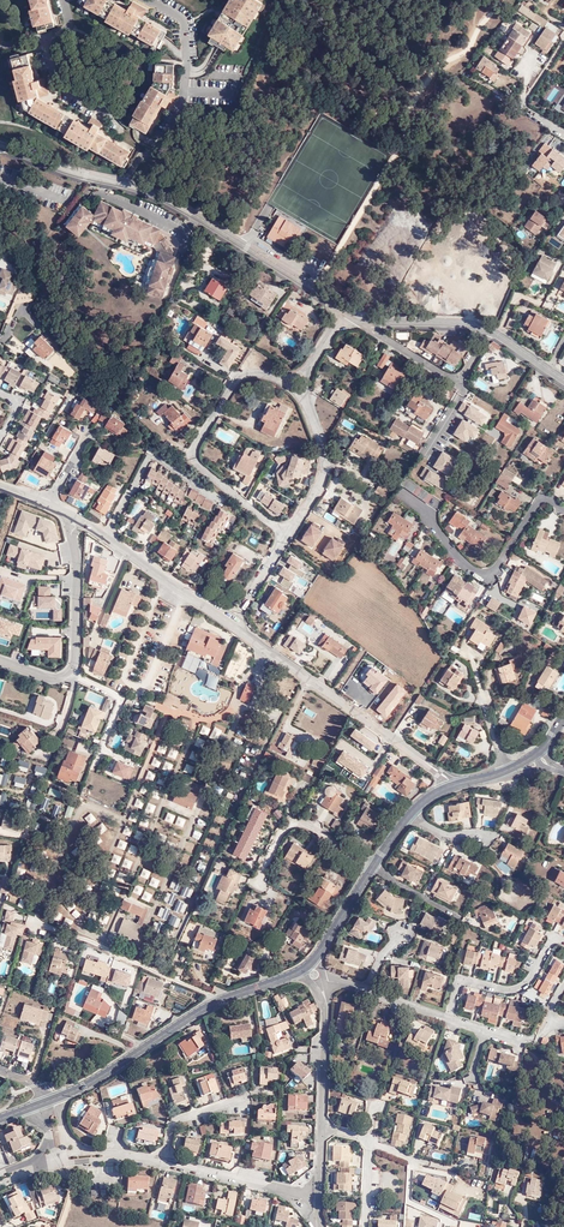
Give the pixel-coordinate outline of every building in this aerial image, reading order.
[(43,26),(51,24),(50,16),(47,16),(43,0),(30,0),(32,6),(29,6),(31,12),(32,18),(34,23),(37,22),(38,26),(39,25),(40,27),(43,26)] [(104,15),(103,17),(127,31),(128,28),(155,44),(159,37),(163,29),(157,25),(156,27),(137,16),(140,9),(139,5),(132,2),(129,0),(128,0),(123,8),(108,0),(78,0),(104,15)] [(216,11),(204,30),(208,32),(211,34),(208,38),(210,40),(221,46),(224,42),(230,46),(258,0),(223,0),(216,11)] [(528,1),(525,5),(532,10),(535,6),(528,1)] [(543,26),(547,20),(532,10),(525,5),(523,7),(523,12),(543,26)] [(550,41),(559,28),(547,20),(543,26),(545,27),(534,42),(544,49),(544,48),(550,41)] [(528,37),(532,32),(517,22),(513,27),(515,28),(496,56),(509,64),(527,38),(528,37)] [(552,43),(550,41),(544,48),(547,50),(552,43)] [(10,50),(12,57),(22,55),(20,48),(10,50)] [(22,55),(12,57),(24,108),(57,129),(66,116),(38,99),(34,79),(33,77),(32,72),(28,54),(22,55)] [(477,69),(485,57),(481,54),(473,67),(477,69)] [(498,65),(485,57),(477,69),(492,78),(496,72),(500,75),(503,71),(497,67),(498,65)] [(132,112),(128,119),(133,122),(143,128),(146,124),(144,122),(157,100),(166,105),(171,97),(170,92),(167,90),(164,88),(167,83),(167,74),(168,67),(171,67),(170,61),(153,60),(153,68),(151,68),(151,79),(141,97),(139,96),(130,111),(132,112)] [(501,75),(500,75),(496,72),(492,78),(490,81),(494,84),(501,75)] [(66,116),(57,129),(126,168),(134,151),(93,130),(86,126),(66,116)] [(88,122),(86,126),(93,130),(95,125),(92,123),(88,122)] [(551,164),(561,171),(563,167),(563,156),(545,143),(530,164),(540,171),(543,166),(547,161),(551,164)] [(548,170),(551,164),(547,161),(543,166),(548,170)] [(89,182),(84,189),(89,193),(95,186),(89,182)] [(100,205),(97,211),(99,212),(97,215),(116,226),(114,229),(114,230),(128,238),(130,235),(131,233),(145,241),(147,238),(155,242),(153,245),(156,247),(157,250),(160,251),(145,291),(160,297),(166,281),(169,282),(175,267),(172,266),(175,257),(172,256),(174,251),(164,234),(160,232),(162,228),(140,216),(141,214),(127,206),(126,208),(105,196),(100,205)] [(69,220),(86,201),(83,198),(66,217),(69,220)] [(91,215),(96,210),(86,201),(69,220),(81,230),(92,217),(93,216),(91,215)] [(536,232),(547,216),(536,208),(531,216),(534,218),(529,227),(536,232)] [(97,211),(96,210),(91,215),(93,216),(92,217),(114,229),(116,226),(97,215),(99,212),(97,211)] [(286,246),(289,241),(286,239),(289,236),(291,237),(299,225),(284,216),(282,218),(275,214),(271,220),(273,221),(270,225),(268,224),(265,230),(273,235),(272,237),(286,246)] [(534,218),(531,216),(525,224),(529,227),(534,218)] [(563,244),(563,219),(554,239),(563,244)] [(131,233),(130,235),(144,243),(145,241),(131,233)] [(142,290),(145,291),(160,251),(157,250),(154,258),(151,265),(150,265),(147,273),(148,274),(144,281),(145,282),(142,290)] [(12,258),(19,261),(22,254),(15,251),(12,258)] [(542,253),(534,269),(548,277),(557,261),(542,253)] [(8,265),(0,281),(0,287),(10,292),(12,289),(18,292),(22,281),(17,279),(20,271),(8,265)] [(209,284),(205,292),(216,299),(229,278),(223,275),(220,279),(216,276),(214,279),(209,276),(206,281),(209,284)] [(201,289),(205,292),(209,284),(206,281),(201,289)] [(261,308),(273,293),(264,286),(263,288),(255,282),(252,286),(250,284),(245,291),(248,293),(246,296),(261,308)] [(29,294),(29,290),(23,291),(8,323),(12,324),(21,304),(20,304),(21,300),(29,299),(29,294)] [(285,312),(279,308),(275,314),(279,317),(277,319),(288,326),(291,323),(299,328),(306,317),(298,312),(296,313),(288,308),(285,312)] [(541,336),(547,325),(544,322),(548,316),(536,310),(534,313),(530,310),(526,318),(532,321),(530,324),(529,326),(533,329),(532,330),(541,336)] [(260,328),(268,315),(264,313),(256,325),(260,328)] [(195,355),(210,333),(200,327),(204,321),(194,315),(190,321),(191,322),(180,338),(186,342),(183,347),(195,355)] [(229,366),(241,346),(220,333),(216,340),(226,346),(218,360),(229,366)] [(51,355),(57,348),(46,339),(47,337),(43,334),(27,351),(34,358),(39,352),(46,358),(50,354),(51,355)] [(433,353),(435,350),(428,346),(432,340),(429,337),(423,347),(433,353)] [(466,348),(469,344),(460,339),(459,341),(455,338),(452,343),(442,337),(440,340),(437,338),(436,339),(434,337),(432,340),(428,346),(435,350),(439,352),(440,351),(459,362),(465,353),(457,348),(459,344),(466,348)] [(491,340),(487,343),(494,351),(498,347),(491,340)] [(340,352),(347,356),(356,362),(362,352),(345,341),(341,347),(343,348),(340,352)] [(344,361),(347,356),(340,352),(343,348),(341,347),(339,345),(334,354),(344,361)] [(380,364),(387,352),(382,349),(374,361),(380,364)] [(178,381),(176,384),(182,387),(189,374),(181,369),(184,365),(178,361),(181,356),(173,351),(168,360),(176,365),(169,376),(178,381)] [(457,366),(459,362),(440,351),(439,352),(438,354),(457,366)] [(15,360),(11,357),(7,365),(2,374),(11,379),(17,383),(23,370),(13,365),(15,360)] [(238,369),(240,361),(233,358),(230,367),(238,369)] [(390,359),(387,364),(381,374),(389,378),(387,382),(392,385),(395,381),(396,382),(402,372),(398,369),(401,365),(390,359)] [(504,363),(503,360),(486,364),(487,370),(492,368),(495,383),(500,382),(499,378),(508,375),(505,363),(504,363)] [(35,389),(40,380),(28,372),(27,374),(23,371),(18,379),(22,382),(21,384),(28,388),(29,385),(35,389)] [(89,375),(87,378),(92,384),(95,380),(89,375)] [(92,384),(87,378),(84,382),(89,388),(92,384)] [(478,380),(476,385),(485,389),(487,384),(478,380)] [(336,381),(335,383),(346,390),(344,392),(347,393),(349,390),(336,381)] [(89,388),(84,382),(80,388),(86,392),(89,388)] [(346,390),(335,383),(327,394),(340,403),(347,393),(344,392),(346,390)] [(461,383),(458,387),(424,443),(431,448),(433,449),(461,403),(481,416),(488,405),(469,392),(471,390),(467,388),(468,387),(465,385),(461,383)] [(42,403),(40,407),(51,413),(58,401),(55,399),(59,393),(50,388),(44,399),(45,400),(43,404),(42,403)] [(139,390),(134,388),(130,396),(136,398),(139,390)] [(425,416),(433,405),(420,397),(422,393),(416,390),(406,404),(425,416)] [(96,397),(93,394),(89,394),(87,396),(85,394),(83,400),(81,402),(78,400),(75,405),(72,403),(69,409),(81,415),(87,405),(94,409),(98,402),(95,399),(96,397)] [(81,402),(83,400),(76,396),(72,403),(75,405),(78,400),(81,402)] [(539,401),(534,398),(529,406),(520,400),(514,409),(520,413),(522,411),(535,420),(540,413),(541,415),(547,406),(543,403),(540,406),(537,403),(539,401)] [(263,411),(269,402),(266,400),(257,414),(259,415),(262,410),(263,411)] [(171,421),(176,426),(183,420),(186,424),(192,418),(185,411),(182,414),(172,403),(168,407),(165,402),(157,409),(161,414),(164,411),(172,420),(171,421)] [(279,402),(278,402),(277,405),(275,403),(274,405),(269,402),(263,411),(262,410),(259,415),(262,418),(257,426),(269,434),(285,407),(286,406),(279,402)] [(29,412),(25,418),(29,420),(36,424),(39,418),(41,420),(44,415),(49,418),(51,414),(51,413),(40,407),(37,405),(34,409),(33,408),(30,413),(29,412)] [(95,415),(99,417),(103,410),(99,408),(97,411),(95,415)] [(99,417),(99,418),(118,432),(122,426),(123,427),(126,423),(104,409),(103,410),(99,417)] [(511,416),(506,413),(501,422),(502,427),(511,433),(505,440),(504,439),(503,441),(511,447),(522,430),(508,420),(511,416)] [(423,436),(425,431),(394,416),(389,428),(423,445),(426,437),(423,436)] [(453,431),(469,440),(472,435),(474,436),(480,427),(463,416),(453,431)] [(21,435),(29,439),(32,433),(34,434),(36,429),(38,426),(36,424),(29,420),(27,424),(24,429),(22,428),(19,433),(21,435)] [(173,429),(176,426),(171,421),(168,424),(173,429)] [(60,445),(62,440),(65,435),(68,436),(72,429),(61,422),(51,440),(60,445)] [(122,426),(118,432),(125,435),(128,429),(123,427),(122,426)] [(560,438),(562,435),(557,431),(551,440),(554,443),(556,440),(555,438),(557,436),(560,438)] [(352,442),(368,453),(369,450),(373,454),(380,444),(377,442),(378,441),(367,434),(366,436),(362,433),(359,437),(356,435),(352,442)] [(28,444),(30,440),(29,439),(21,435),(19,439),(17,438),(14,442),(13,442),(10,447),(15,450),(20,453),(24,448),(26,449),(29,444),(28,444)] [(524,449),(536,458),(538,456),(546,462),(554,451),(533,436),(524,449)] [(407,437),(404,442),(413,447),(416,442),(407,437)] [(365,456),(368,453),(352,442),(349,446),(365,456)] [(431,448),(424,443),(420,451),(426,455),(431,448)] [(111,459),(110,461),(113,462),(118,453),(116,451),(108,447),(107,448),(103,446),(97,456),(103,460),(106,455),(111,459)] [(118,447),(116,451),(118,453),(122,455),(124,451),(123,449),(118,447)] [(54,458),(56,454),(47,448),(37,464),(34,462),(31,468),(34,470),(36,466),(50,474),(58,461),(54,458)] [(245,470),(244,473),(242,476),(247,479),(251,473),(249,472),(256,458),(259,460),(262,454),(251,448),(248,453),(242,450),(241,453),(235,464),(245,470)] [(452,461),(455,455),(442,448),(433,464),(449,473),(455,463),(452,461)] [(534,460),(536,458),(524,449),(522,452),(534,460)] [(5,465),(7,470),(20,465),(21,464),(18,462),(20,459),(23,454),(20,453),(15,450),(12,455),(15,456),(14,457),(10,459),(8,456),(2,458),(5,465)] [(286,473),(294,476),(295,474),(299,476),(305,457),(301,456),(301,452),(295,450),(294,454),(293,453),(290,463),(286,473)] [(231,466),(244,473),(245,470),(235,464),(241,453),(239,451),(231,466)] [(108,464),(110,461),(111,459),(106,455),(103,460),(108,464)] [(293,479),(294,476),(286,473),(290,463),(287,462),(283,476),(293,479)] [(418,477),(433,485),(435,482),(443,486),(448,476),(425,464),(418,477)] [(184,502),(190,491),(185,487),(179,483),(179,482),(169,475),(169,474),(156,466),(150,476),(162,484),(161,484),(167,488),(166,489),(172,493),(172,494),(178,497),(178,498),(184,502)] [(492,474),(497,478),(502,470),(497,467),(492,474)] [(497,478),(496,480),(508,487),(516,475),(504,467),(502,470),(497,478)] [(85,484),(89,478),(83,474),(81,478),(79,477),(70,493),(82,501),(87,492),(90,488),(85,484)] [(399,484),(428,503),(433,495),(404,477),(399,484)] [(394,487),(384,479),(376,489),(387,497),(394,487)] [(102,501),(98,508),(107,513),(112,505),(111,504),(117,494),(114,492),(117,488),(109,484),(100,500),(102,501)] [(213,508),(217,500),(210,497),(211,496),(203,491),(204,490),(196,487),(192,495),(199,498),(198,499),(206,503),(206,504),(213,508)] [(497,491),(491,487),(487,494),(492,498),(497,491)] [(500,500),(507,505),(507,504),(516,510),(523,499),(518,496),(517,498),(504,489),(500,494),(503,496),(500,500)] [(505,508),(507,505),(500,500),(503,496),(500,494),(496,501),(505,508)] [(347,515),(356,521),(365,507),(366,506),(354,499),(354,501),(343,495),(337,505),(349,512),(347,515)] [(228,517),(231,511),(223,504),(221,508),(219,506),(216,512),(215,512),(212,517),(211,516),(207,523),(206,521),(200,532),(204,535),(202,538),(208,543),(222,521),(223,522),(227,516),(228,517)] [(335,508),(347,515),(349,512),(337,505),(335,508)] [(142,524),(148,528),(150,529),(156,519),(153,517),(156,513),(147,507),(144,511),(143,510),(138,517),(132,512),(128,516),(129,516),(132,519),(133,518),(136,520),(135,521),(141,525),(142,524)] [(170,516),(173,510),(167,507),(164,513),(170,516)] [(185,518),(199,524),(204,513),(190,507),(185,518)] [(87,508),(84,513),(97,523),(101,518),(87,508)] [(476,540),(481,544),(486,537),(468,524),(471,520),(465,516),(466,516),(457,510),(453,517),(461,523),(462,522),(464,524),(467,526),(466,527),(459,536),(464,539),(466,538),(473,544),(474,542),(476,540)] [(50,521),(22,511),(14,533),(27,537),(30,528),(43,533),(45,544),(58,541),(53,524),(50,521)] [(403,528),(408,531),(414,523),(395,511),(390,519),(395,523),(393,525),(402,530),(403,528)] [(451,519),(460,525),(461,523),(453,517),(451,519)] [(314,549),(323,528),(308,521),(299,542),(314,549)] [(484,521),(482,524),(487,529),(490,525),(484,521)] [(166,552),(172,557),(182,542),(175,537),(171,542),(168,540),(174,532),(165,525),(158,535),(166,540),(160,548),(166,552)] [(252,530),(259,534),(262,529),(255,525),(252,530)] [(410,532),(408,531),(403,528),(402,530),(401,532),(407,536),(410,532)] [(542,528),(536,543),(541,545),(540,548),(547,551),(548,549),(553,551),(552,553),(556,555),(561,543),(550,538),(552,532),(542,528)] [(331,535),(320,553),(333,561),(344,542),(331,535)] [(388,553),(395,556),(401,544),(394,541),(388,553)] [(46,557),(10,544),(6,556),(18,560),(17,563),(18,564),(17,567),(26,570),(27,566),(41,571),(46,557)] [(188,545),(181,555),(187,558),(186,559),(193,564),(198,567),(208,553),(202,549),(200,552),(199,550),(200,548),(195,545),(193,548),(188,545)] [(425,566),(433,554),(423,547),(417,557),(420,559),(421,559),(422,560),(420,562),(422,564),(423,564),(425,566)] [(232,576),(242,561),(245,556),(236,549),(227,561),(230,563),(225,571),(225,573),(228,577),(232,576)] [(57,558),(57,565),(61,565),(60,550),(51,551),(51,558),(57,558)] [(299,567),(303,560),(290,552),(286,560),(292,564),(290,567),(283,563),(278,571),(285,575),(281,581),(290,587),(297,574),(302,576),(305,571),(299,567)] [(443,561),(433,554),(425,566),(423,568),(434,576),(438,571),(436,570),(443,561)] [(101,590),(101,588),(102,584),(105,585),(108,575),(104,574),(108,560),(94,556),(91,566),(93,567),(88,584),(92,585),(92,587),(101,590)] [(193,564),(186,559),(183,561),(191,567),(193,564)] [(245,564),(242,561),(232,576),(228,577),(225,573),(225,571),(230,563),(227,561),(222,568),(221,572),(222,575),(225,579),(229,580),(235,579),(245,564)] [(529,566),(522,562),(507,586),(520,594),(530,578),(544,590),(552,580),(531,563),(529,566)] [(393,573),(396,576),(403,568),(399,565),(393,573)] [(467,608),(471,603),(469,602),(472,597),(474,598),(480,589),(468,580),(467,582),(464,587),(457,582),(461,577),(456,573),(450,582),(451,584),(449,588),(454,592),(452,594),(461,600),(459,602),(467,608)] [(0,578),(0,600),(1,600),(2,596),(20,602),(26,585),(1,576),(0,578)] [(457,582),(464,587),(467,582),(461,577),(457,582)] [(445,588),(452,594),(454,592),(449,588),(451,584),(450,582),(445,588)] [(563,588),(563,584),(561,582),(555,592),(560,595),(563,588)] [(272,595),(265,605),(273,610),(277,606),(280,608),(284,602),(286,602),(288,600),(287,597),(290,594),(285,589),(285,588),(279,583),(274,591),(272,595)] [(51,596),(51,586),(38,586),(38,595),(33,595),(33,610),(53,610),(53,621),(63,621),(63,608),(61,608),(61,603),(56,599),(56,596),(51,596)] [(496,606),(503,597),(495,590),(488,598),(496,606)] [(129,594),(123,592),(113,613),(128,619),(133,607),(140,610),(144,600),(138,597),(138,596),(130,592),(129,594)] [(263,604),(265,605),(272,595),(270,593),(263,604)] [(517,618),(532,622),(536,607),(531,606),(532,601),(523,598),(517,618)] [(93,600),(84,599),(84,600),(84,607),(91,607),(91,614),(93,614),(90,621),(96,626),(102,611),(91,606),(93,600)] [(420,614),(424,616),(429,608),(425,606),(420,614)] [(93,614),(91,614),(85,611),(84,621),(89,622),(90,621),(93,614)] [(310,624),(315,618),(308,614),(304,620),(310,624)] [(485,646),(488,642),(490,643),(497,634),(489,628),(491,625),(483,618),(482,617),(481,617),(478,614),(471,624),(476,627),(471,635),(485,646)] [(111,618),(106,615),(101,625),(107,627),(111,618)] [(562,619),(560,617),(556,615),(554,620),(553,622),(559,625),(562,619)] [(0,618),(0,637),(10,640),(12,634),(19,637),(23,626),(0,618)] [(215,639),(217,635),(197,626),(196,630),(215,639)] [(225,638),(217,635),(215,639),(196,630),(185,656),(189,657),(189,656),(190,653),(214,663),(213,665),(220,667),(229,645),(223,643),(225,638)] [(323,643),(331,648),(342,657),(348,648),(330,634),(327,639),(322,636),(317,643),(321,646),(323,643)] [(61,656),(61,635),(28,636),(28,648),(31,648),(31,654),(39,654),(39,648),(47,648),(47,656),(61,656)] [(506,644),(502,641),(496,649),(500,652),(506,644)] [(545,646),(554,652),(558,646),(549,641),(545,646)] [(329,651),(331,648),(323,643),(321,646),(329,651)] [(114,658),(111,656),(101,652),(91,648),(91,658),(93,659),(99,662),(97,666),(100,667),(99,670),(96,668),(94,673),(105,678),(114,658)] [(101,652),(111,656),(113,652),(103,648),(101,652)] [(500,670),(502,679),(516,674),(514,666),(522,663),(519,653),(508,657),(509,660),(494,665),(497,671),(500,670)] [(187,656),(182,668),(196,674),(201,661),(189,656),(189,657),(187,656)] [(91,670),(93,665),(88,663),(90,657),(85,667),(91,670)] [(467,673),(453,663),(440,680),(449,686),(450,685),(455,689),(460,682),(458,681),(463,676),(464,677),(467,673)] [(561,671),(549,664),(540,679),(541,680),(538,684),(543,688),(546,683),(552,687),(561,671)] [(376,673),(378,669),(372,665),(371,665),(370,665),(369,665),(368,666),(366,666),(365,667),(364,668),(362,672),(361,673),(361,674),(361,676),(362,677),(362,679),(363,680),(365,682),(367,679),(370,675),(367,672),(370,668),(376,673)] [(379,666),(378,669),(387,675),(388,673),(379,666)] [(373,685),(372,687),(378,692),(389,677),(387,675),(378,669),(376,673),(370,668),(367,672),(370,675),(367,679),(373,685)] [(103,682),(105,678),(94,673),(90,672),(89,675),(103,682)] [(371,687),(372,687),(373,685),(367,679),(365,682),(371,687)] [(258,684),(248,680),(241,698),(250,702),(258,684)] [(400,684),(396,689),(401,694),(404,691),(406,693),(410,688),(404,683),(402,686),(400,684)] [(419,703),(424,695),(420,692),(414,700),(419,703)] [(184,699),(170,693),(165,703),(173,707),(175,704),(187,709),(189,704),(183,701),(184,699)] [(46,700),(39,697),(36,703),(41,705),(37,716),(50,721),(55,710),(53,709),(54,705),(45,702),(46,700)] [(103,711),(106,713),(111,701),(107,699),(103,711)] [(525,699),(510,719),(519,725),(517,727),(523,732),(528,726),(524,723),(527,720),(529,720),(530,720),(538,708),(525,699)] [(156,709),(154,708),(146,704),(144,709),(148,711),(147,715),(142,713),(139,721),(152,727),(155,719),(152,717),(156,709)] [(545,706),(541,713),(545,716),(550,708),(545,706)] [(436,730),(443,719),(438,715),(439,714),(430,707),(419,722),(425,727),(428,724),(436,730)] [(108,713),(106,713),(103,711),(95,708),(94,712),(91,711),(84,727),(81,726),(79,729),(82,731),(82,732),(90,736),(92,733),(96,734),(103,717),(106,718),(108,713)] [(519,725),(510,719),(508,721),(517,727),(519,725)] [(472,741),(479,729),(465,721),(458,732),(472,741)] [(202,724),(199,732),(207,735),(210,727),(202,724)] [(211,735),(218,738),(222,729),(215,726),(211,735)] [(372,749),(377,742),(355,727),(350,735),(372,749)] [(28,728),(20,736),(22,738),(14,744),(18,749),(23,745),(30,755),(38,747),(37,746),(42,742),(31,729),(28,728)] [(146,739),(148,735),(139,731),(137,735),(130,732),(128,739),(132,741),(135,742),(133,746),(131,744),(128,749),(141,754),(147,740),(146,739)] [(293,735),(288,732),(284,741),(282,740),(279,745),(288,750),(285,755),(290,757),(295,749),(291,747),(296,739),(292,737),(293,735)] [(438,741),(443,744),(448,736),(442,733),(438,741)] [(198,736),(194,744),(202,747),(205,739),(198,736)] [(157,750),(165,753),(167,745),(159,742),(157,750)] [(175,758),(178,750),(171,747),(167,755),(175,758)] [(372,757),(367,753),(366,756),(353,748),(348,755),(367,770),(369,767),(367,765),(372,757)] [(192,749),(189,757),(196,760),(200,752),(192,749)] [(69,764),(74,752),(71,750),(66,762),(69,764)] [(87,758),(74,752),(69,764),(66,762),(64,761),(59,772),(70,777),(80,781),(83,773),(81,772),(87,758)] [(268,752),(263,761),(267,763),(269,758),(275,761),(277,756),(268,752)] [(151,764),(159,767),(162,759),(154,756),(151,764)] [(1,765),(9,765),(10,757),(1,757),(1,765)] [(27,771),(30,761),(20,757),(17,768),(27,771)] [(130,778),(135,765),(116,758),(111,771),(130,778)] [(162,768),(170,771),(173,763),(166,760),(162,768)] [(183,770),(191,773),(194,765),(186,762),(183,770)] [(386,765),(382,762),(374,773),(380,777),(384,770),(383,769),(386,765)] [(36,763),(34,772),(45,775),(47,767),(36,763)] [(403,782),(401,786),(399,789),(407,794),(415,782),(407,777),(408,774),(392,764),(388,771),(392,774),(403,782)] [(316,778),(295,766),(292,772),(300,776),(313,783),(316,778)] [(285,785),(292,772),(281,767),(279,771),(275,780),(272,778),(266,792),(275,796),(277,793),(284,796),(289,786),(285,785)] [(153,780),(156,772),(148,769),(145,777),(153,780)] [(69,781),(70,777),(59,772),(57,776),(69,781)] [(287,797),(295,780),(298,781),(300,776),(292,772),(285,785),(289,786),(284,796),(287,797)] [(15,774),(13,784),(24,787),(26,776),(15,774)] [(159,774),(157,782),(164,785),(167,776),(159,774)] [(390,778),(401,786),(403,782),(392,774),(390,778)] [(423,780),(419,785),(424,789),(428,784),(423,780)] [(147,794),(150,786),(143,783),(139,791),(147,794)] [(329,795),(323,804),(336,812),(335,814),(338,816),(343,809),(340,806),(345,798),(338,793),(338,790),(338,789),(338,787),(336,785),(333,784),(331,785),(330,786),(328,788),(327,790),(329,795)] [(198,795),(179,786),(173,801),(192,809),(198,795)] [(51,798),(53,789),(45,787),(43,796),(51,798)] [(159,799),(162,791),(155,788),(152,796),(159,799)] [(55,798),(63,799),(65,791),(56,789),(55,798)] [(134,805),(142,807),(145,799),(136,797),(134,805)] [(481,814),(486,815),(487,811),(496,812),(497,806),(499,806),(499,801),(475,797),(474,802),(475,803),(475,806),(482,807),(481,814)] [(65,806),(73,810),(77,802),(69,798),(65,806)] [(145,809),(153,812),(156,804),(148,801),(145,809)] [(360,819),(365,822),(380,832),(385,824),(377,818),(380,814),(368,807),(370,804),(366,801),(362,808),(366,811),(360,819)] [(462,809),(462,801),(454,802),(455,804),(445,804),(446,821),(456,820),(456,818),(468,817),(467,809),(462,809)] [(45,816),(47,807),(39,804),(37,813),(45,816)] [(247,859),(266,809),(253,804),(233,853),(247,859)] [(60,805),(52,807),(54,815),(62,812),(60,805)] [(128,818),(136,821),(139,813),(131,810),(128,818)] [(91,811),(84,817),(89,823),(96,818),(91,811)] [(172,822),(176,814),(167,811),(164,819),(172,822)] [(506,823),(515,827),(518,822),(520,823),(519,825),(526,829),(531,819),(517,812),(515,814),(511,812),(510,815),(506,813),(503,818),(507,820),(506,823)] [(4,825),(14,827),(16,821),(26,825),(27,819),(7,813),(4,825)] [(147,826),(150,818),(143,815),(139,823),(147,826)] [(175,823),(183,826),(186,818),(178,815),(175,823)] [(199,820),(204,825),(209,821),(204,815),(199,820)] [(331,825),(338,830),(342,823),(336,819),(331,825)] [(16,821),(14,827),(24,830),(26,825),(16,821)] [(99,832),(107,829),(104,822),(96,825),(99,832)] [(518,822),(515,827),(525,832),(526,829),(519,825),(520,823),(518,822)] [(125,824),(122,833),(130,836),(133,827),(125,824)] [(193,826),(190,839),(201,842),(204,829),(193,826)] [(142,839),(144,831),(136,829),(134,838),(142,839)] [(418,850),(417,853),(435,862),(442,848),(418,836),(414,842),(412,847),(418,850)] [(119,838),(117,846),(125,849),(127,841),(119,838)] [(303,848),(305,846),(296,840),(292,846),(290,845),(286,851),(298,859),(297,860),(307,866),(314,856),(309,852),(303,848)] [(408,848),(417,853),(418,850),(412,847),(414,842),(412,841),(408,848)] [(527,854),(528,852),(507,841),(504,847),(503,847),(498,857),(505,861),(506,862),(513,866),(518,856),(519,857),(522,852),(527,854)] [(127,851),(135,854),(139,846),(130,843),(127,851)] [(3,855),(3,857),(10,858),(11,847),(0,846),(0,855),(3,855)] [(23,850),(20,859),(28,861),(31,852),(23,850)] [(110,861),(118,864),(121,855),(114,852),(110,861)] [(150,863),(153,857),(147,854),(144,860),(150,863)] [(453,869),(458,871),(463,874),(465,870),(469,872),(468,876),(472,878),(477,866),(470,862),(469,864),(463,861),(464,859),(454,854),(451,859),(447,857),(443,865),(447,867),(447,868),(452,871),(453,869)] [(10,863),(10,858),(3,857),(3,855),(0,855),(0,863),(10,863)] [(130,868),(132,859),(124,857),(122,866),(130,868)] [(400,875),(406,878),(410,880),(417,883),(422,872),(406,864),(407,863),(401,860),(397,869),(402,872),(400,875)] [(109,861),(105,874),(113,876),(117,864),(109,861)] [(239,875),(243,877),(247,870),(236,864),(233,869),(241,872),(239,875)] [(353,870),(345,865),(343,869),(351,875),(353,870)] [(15,875),(24,877),(26,868),(18,866),(15,875)] [(140,875),(148,878),(151,870),(143,867),(140,875)] [(557,867),(552,877),(559,881),(563,883),(563,870),(557,867)] [(154,869),(151,875),(158,877),(160,871),(154,869)] [(234,894),(237,890),(238,886),(243,877),(239,875),(241,872),(233,869),(229,878),(228,877),(221,891),(222,892),(218,900),(225,904),(230,892),(234,894)] [(119,871),(116,879),(124,882),(127,874),(119,871)] [(540,883),(542,879),(536,874),(533,879),(540,883)] [(217,889),(221,891),(228,877),(225,875),(217,889)] [(3,884),(9,885),(11,877),(5,876),(3,884)] [(152,876),(149,884),(157,887),(160,879),(152,876)] [(174,876),(169,885),(178,890),(183,881),(174,876)] [(330,895),(334,898),(336,900),(343,889),(339,886),(338,888),(324,878),(319,885),(323,887),(325,888),(318,899),(316,898),(312,896),(309,900),(327,911),(327,910),(329,911),(333,904),(331,902),(326,900),(330,895)] [(442,894),(451,899),(456,890),(446,884),(446,883),(437,878),(430,891),(440,897),(442,894)] [(13,883),(11,889),(18,892),(20,885),(13,883)] [(136,883),(132,891),(140,895),(144,887),(136,883)] [(180,893),(190,897),(194,887),(185,883),(180,893)] [(113,886),(112,893),(119,894),(120,887),(113,886)] [(325,888),(323,887),(316,898),(318,899),(325,888)] [(395,896),(386,888),(378,896),(387,904),(388,903),(392,906),(391,911),(401,913),(405,898),(395,896)] [(149,901),(152,893),(145,890),(141,898),(149,901)] [(173,904),(177,893),(169,890),(165,901),(173,904)] [(25,907),(27,900),(21,898),(18,904),(25,907)] [(178,898),(174,909),(183,912),(187,902),(178,898)] [(72,899),(64,903),(69,910),(76,906),(72,899)] [(558,899),(555,904),(563,909),(563,902),(558,899)] [(123,900),(120,908),(140,916),(137,925),(124,919),(117,934),(136,941),(149,911),(123,900)] [(487,908),(485,903),(472,909),(475,917),(479,916),(483,926),(497,920),(496,919),(500,917),(498,913),(495,914),(491,906),(487,908)] [(161,904),(157,915),(167,919),(171,908),(161,904)] [(270,910),(260,904),(256,912),(252,910),(247,918),(255,923),(254,925),(259,928),(270,910)] [(549,915),(556,919),(559,915),(562,917),(563,914),(563,909),(555,904),(549,915)] [(76,908),(71,913),(75,918),(81,913),(76,908)] [(91,908),(87,916),(95,919),(99,911),(91,908)] [(51,917),(59,921),(62,913),(54,909),(51,917)] [(11,922),(13,922),(15,913),(7,911),(4,922),(11,924),(11,922)] [(434,925),(442,930),(447,919),(439,915),(437,917),(427,911),(424,916),(421,922),(432,928),(434,925)] [(98,920),(106,923),(109,915),(101,912),(98,920)] [(177,927),(181,917),(173,913),(168,923),(177,927)] [(366,925),(367,926),(371,929),(377,920),(370,915),(367,920),(360,915),(351,930),(359,936),(366,925)] [(17,935),(22,936),(23,935),(25,925),(14,922),(13,926),(11,925),(4,924),(2,933),(8,935),(4,949),(13,951),(17,935)] [(295,944),(300,948),(304,943),(305,941),(303,940),(306,935),(308,936),(312,930),(297,922),(294,927),(292,926),(287,933),(297,939),(295,944)] [(542,926),(534,922),(528,933),(539,939),(544,932),(539,930),(542,926)] [(205,930),(218,937),(220,932),(203,923),(199,931),(204,934),(205,930)] [(359,936),(360,936),(367,926),(366,925),(359,936)] [(214,947),(218,937),(205,930),(204,934),(199,931),(196,937),(202,940),(201,944),(207,947),(208,944),(214,947)] [(539,939),(528,933),(522,944),(529,948),(532,944),(535,946),(539,939)] [(22,936),(20,946),(26,947),(22,961),(31,964),(34,953),(39,955),(42,944),(38,943),(33,942),(27,941),(28,937),(23,935),(22,936)] [(206,950),(207,947),(201,944),(202,940),(196,937),(192,944),(206,950)] [(266,939),(261,940),(265,948),(269,946),(266,939)] [(431,945),(431,942),(425,940),(421,955),(427,957),(427,954),(441,958),(444,946),(435,943),(435,946),(431,945)] [(304,943),(300,948),(299,950),(304,953),(309,946),(304,943)] [(340,957),(346,959),(347,956),(356,959),(355,962),(361,964),(363,958),(366,959),(368,954),(358,950),(358,948),(345,943),(340,957)] [(248,949),(239,964),(240,965),(250,950),(248,949)] [(473,959),(477,961),(480,952),(467,949),(464,963),(472,964),(473,959)] [(240,965),(239,964),(238,965),(246,971),(248,968),(253,970),(263,955),(256,951),(255,953),(250,950),(240,965)] [(69,953),(60,951),(59,955),(55,954),(51,971),(55,973),(62,974),(63,972),(68,973),(69,966),(65,965),(66,961),(63,961),(64,958),(67,958),(69,953)] [(480,952),(477,961),(482,962),(480,966),(489,969),(489,965),(492,955),(485,954),(480,952)] [(492,955),(489,965),(497,967),(499,962),(503,963),(505,955),(493,952),(492,955)] [(505,955),(503,963),(507,964),(506,970),(514,972),(517,958),(513,957),(505,955)] [(563,979),(563,976),(559,974),(563,965),(563,961),(558,958),(550,973),(558,977),(563,979)] [(108,979),(110,973),(111,968),(107,966),(108,963),(98,961),(98,962),(86,959),(82,971),(108,979)] [(401,976),(401,986),(408,987),(408,976),(409,969),(409,966),(399,965),(399,964),(391,964),(390,973),(398,973),(398,976),(401,976)] [(115,974),(110,973),(108,979),(106,983),(113,985),(114,983),(129,988),(133,975),(116,970),(115,974)] [(438,983),(443,984),(445,977),(436,974),(436,973),(427,970),(422,988),(426,990),(428,983),(429,981),(433,982),(432,984),(432,986),(437,987),(438,983)] [(552,989),(558,977),(550,973),(542,989),(552,994),(554,990),(552,989)] [(147,984),(144,991),(161,997),(163,991),(161,990),(163,983),(144,976),(142,982),(147,984)] [(541,988),(546,980),(542,977),(537,986),(541,988)] [(137,988),(144,991),(147,984),(142,982),(139,981),(137,988)] [(105,991),(94,986),(85,1007),(100,1013),(104,1001),(98,999),(99,996),(102,997),(105,991)] [(480,1004),(482,996),(470,993),(467,1005),(474,1007),(475,1003),(480,1004)] [(181,995),(179,1002),(185,1004),(188,998),(181,995)] [(487,998),(482,996),(480,1004),(484,1006),(482,1013),(491,1015),(494,1001),(487,1000),(487,998)] [(312,1012),(308,1005),(307,1003),(309,1002),(307,998),(301,1002),(303,1007),(298,1010),(297,1009),(289,1013),(294,1024),(299,1022),(298,1021),(303,1018),(305,1022),(310,1019),(308,1015),(312,1013),(312,1012)] [(352,1022),(352,1019),(349,1019),(350,1009),(357,1010),(358,999),(348,998),(347,1003),(344,1002),(343,1017),(341,1016),(340,1027),(357,1029),(357,1023),(352,1022)] [(511,1003),(507,1002),(505,1010),(509,1011),(508,1015),(516,1017),(519,1005),(520,1000),(512,998),(511,1003)] [(501,1003),(494,1001),(491,1015),(491,1019),(497,1020),(499,1011),(500,1009),(505,1010),(507,1002),(502,1001),(501,1003)] [(46,1009),(22,1002),(17,1016),(24,1019),(26,1016),(38,1020),(39,1017),(43,1018),(46,1009)] [(316,1009),(312,1003),(308,1005),(312,1012),(316,1009)] [(64,1010),(73,1014),(76,1008),(66,1004),(64,1010)] [(139,1019),(150,1023),(155,1007),(149,1005),(147,1009),(138,1006),(133,1017),(139,1019)] [(519,1005),(516,1017),(514,1022),(522,1025),(524,1017),(525,1014),(530,1015),(531,1008),(521,1006),(519,1005)] [(119,1010),(117,1017),(125,1019),(127,1012),(119,1010)] [(266,1026),(260,1028),(260,1034),(266,1032),(265,1029),(278,1024),(276,1017),(264,1020),(266,1026)] [(395,1023),(383,1019),(382,1023),(379,1022),(376,1032),(371,1030),(368,1038),(380,1042),(380,1044),(389,1047),(391,1040),(387,1039),(391,1027),(393,1028),(395,1023)] [(71,1042),(77,1031),(73,1029),(75,1025),(67,1020),(61,1031),(60,1033),(66,1036),(64,1038),(71,1042)] [(286,1022),(278,1024),(280,1031),(289,1028),(286,1022)] [(241,1036),(251,1034),(250,1024),(229,1027),(230,1038),(241,1037),(241,1036)] [(280,1031),(278,1024),(265,1029),(266,1032),(270,1043),(269,1043),(274,1054),(289,1048),(287,1041),(281,1043),(280,1039),(277,1040),(275,1033),(280,1031)] [(424,1046),(434,1030),(425,1024),(421,1029),(420,1028),(414,1036),(410,1034),(406,1041),(416,1047),(419,1042),(424,1046)] [(188,1048),(191,1053),(196,1050),(195,1049),(204,1044),(202,1041),(206,1039),(201,1028),(178,1040),(183,1050),(188,1048)] [(81,1034),(77,1031),(71,1042),(75,1045),(81,1034)] [(561,1048),(563,1048),(563,1035),(558,1036),(558,1033),(553,1034),(555,1042),(559,1042),(561,1048)] [(14,1049),(17,1041),(3,1036),(0,1046),(0,1051),(4,1053),(5,1050),(13,1053),(14,1049)] [(459,1053),(460,1049),(461,1045),(457,1043),(458,1041),(450,1039),(446,1054),(444,1055),(452,1073),(464,1068),(460,1061),(463,1060),(459,1053)] [(13,1053),(12,1056),(28,1061),(33,1046),(21,1042),(18,1050),(14,1049),(13,1053)] [(518,1072),(520,1063),(515,1061),(516,1057),(497,1052),(498,1050),(491,1048),(488,1058),(494,1060),(494,1061),(508,1065),(507,1069),(518,1072)] [(277,1079),(277,1067),(273,1067),(273,1064),(268,1064),(268,1067),(260,1066),(260,1081),(268,1081),(268,1079),(277,1079)] [(298,1066),(290,1074),(296,1080),(297,1079),(303,1085),(311,1076),(305,1071),(304,1071),(298,1066)] [(240,1081),(242,1083),(247,1081),(242,1068),(226,1073),(228,1078),(231,1077),(233,1083),(240,1081)] [(206,1083),(205,1081),(203,1075),(198,1077),(199,1080),(195,1081),(197,1085),(200,1084),(204,1096),(218,1090),(214,1078),(209,1079),(210,1082),(206,1083)] [(231,1087),(242,1083),(240,1081),(233,1083),(231,1077),(228,1078),(231,1087)] [(416,1083),(415,1083),(409,1081),(395,1077),(390,1091),(397,1093),(399,1088),(402,1089),(401,1091),(412,1094),(416,1083)] [(181,1078),(171,1080),(173,1086),(169,1087),(174,1105),(184,1101),(179,1088),(184,1086),(181,1078)] [(146,1100),(158,1095),(155,1085),(148,1088),(146,1083),(135,1087),(144,1109),(149,1106),(147,1103),(146,1100)] [(437,1098),(460,1104),(464,1090),(453,1087),(452,1091),(433,1087),(430,1100),(436,1101),(437,1098)] [(124,1111),(126,1114),(126,1116),(132,1113),(127,1095),(110,1101),(111,1106),(114,1105),(114,1107),(109,1109),(111,1115),(113,1115),(124,1111)] [(294,1107),(294,1111),(306,1111),(307,1098),(287,1097),(287,1107),(294,1107)] [(340,1110),(355,1115),(359,1102),(344,1097),(340,1110)] [(505,1103),(505,1102),(495,1099),(494,1106),(485,1103),(485,1104),(484,1106),(480,1105),(473,1107),(474,1114),(480,1112),(492,1116),(493,1116),(493,1114),(499,1116),(501,1108),(503,1109),(505,1103)] [(93,1137),(95,1132),(92,1131),(94,1127),(97,1128),(99,1123),(95,1121),(98,1113),(87,1108),(84,1116),(82,1115),(79,1120),(81,1121),(77,1129),(87,1135),(93,1137)] [(264,1110),(257,1114),(257,1123),(261,1123),(262,1122),(274,1122),(274,1109),(268,1109),(268,1111),(265,1111),(264,1110)] [(394,1138),(403,1140),(405,1141),(407,1134),(409,1135),(413,1115),(399,1113),(397,1122),(399,1123),(399,1125),(397,1125),(394,1138)] [(219,1123),(219,1128),(228,1129),(228,1132),(228,1134),(238,1136),(239,1134),(243,1135),(244,1124),(228,1122),(228,1125),(219,1123)] [(438,1149),(444,1134),(435,1130),(436,1128),(427,1123),(421,1139),(429,1142),(428,1145),(438,1149)] [(136,1138),(145,1140),(153,1142),(156,1130),(139,1126),(136,1138)] [(307,1129),(285,1128),(285,1135),(290,1135),(289,1149),(296,1149),(296,1142),(301,1143),(301,1136),(302,1133),(305,1133),(307,1134),(307,1129)] [(16,1147),(27,1142),(26,1138),(21,1140),(17,1129),(11,1132),(12,1134),(3,1138),(7,1150),(9,1149),(13,1148),(15,1154),(19,1152),(18,1150),(16,1147)] [(133,1143),(136,1131),(129,1129),(127,1141),(133,1143)] [(493,1141),(473,1136),(468,1155),(483,1159),(484,1154),(490,1156),(493,1141)] [(195,1142),(185,1140),(183,1150),(197,1153),(200,1141),(195,1140),(195,1142)] [(16,1147),(18,1150),(29,1146),(27,1142),(16,1147)] [(232,1149),(212,1145),(210,1156),(229,1160),(232,1149)] [(270,1149),(250,1145),(249,1152),(253,1153),(251,1159),(268,1162),(270,1149)] [(340,1161),(339,1166),(341,1166),(345,1167),(350,1167),(351,1157),(351,1153),(351,1147),(335,1145),(333,1160),(340,1161)] [(8,1166),(17,1162),(14,1156),(6,1159),(8,1166)] [(300,1167),(302,1169),(307,1166),(302,1159),(295,1159),(282,1168),(288,1178),(296,1173),(294,1171),(300,1167)] [(355,1173),(356,1168),(350,1167),(345,1167),(345,1173),(340,1172),(338,1172),(337,1184),(339,1184),(339,1189),(353,1190),(354,1173),(355,1173)] [(514,1179),(513,1182),(512,1183),(516,1185),(521,1171),(509,1168),(508,1170),(505,1169),(504,1173),(499,1172),(497,1179),(507,1182),(507,1180),(508,1177),(514,1179)] [(533,1189),(541,1192),(544,1179),(522,1174),(519,1183),(523,1184),(522,1190),(532,1192),(533,1189)] [(149,1177),(127,1175),(126,1193),(135,1194),(135,1189),(147,1190),(149,1177)] [(442,1205),(460,1215),(468,1201),(453,1192),(456,1187),(440,1179),(433,1193),(444,1199),(442,1205)] [(156,1199),(171,1202),(173,1187),(177,1188),(178,1182),(163,1180),(160,1189),(158,1189),(156,1199)] [(197,1191),(198,1187),(190,1185),(187,1202),(199,1205),(200,1200),(205,1202),(208,1193),(202,1192),(197,1191)] [(33,1189),(33,1190),(38,1203),(41,1202),(43,1207),(57,1202),(58,1202),(58,1201),(59,1200),(56,1192),(55,1191),(54,1187),(51,1188),(50,1187),(44,1189),(43,1188),(39,1189),(38,1188),(33,1189)] [(33,1190),(27,1192),(31,1206),(38,1203),(33,1190)] [(13,1192),(3,1197),(7,1206),(6,1206),(8,1211),(7,1212),(10,1218),(20,1214),(21,1215),(27,1212),(23,1203),(19,1205),(13,1192)] [(226,1202),(221,1202),(217,1201),(215,1210),(220,1211),(219,1217),(223,1217),(224,1216),(231,1217),(236,1195),(228,1193),(226,1200),(226,1202)] [(253,1207),(252,1211),(262,1213),(265,1200),(257,1199),(257,1201),(250,1200),(249,1206),(253,1207)] [(342,1225),(353,1225),(354,1211),(354,1202),(340,1201),(339,1210),(339,1219),(342,1219),(342,1222),(339,1222),(339,1225),(342,1225)] [(459,1217),(460,1215),(442,1205),(440,1207),(459,1217)] [(276,1209),(273,1222),(286,1224),(285,1226),(295,1226),(296,1223),(286,1221),(287,1217),(284,1216),(285,1213),(283,1213),(283,1210),(276,1209)] [(29,1212),(20,1216),(23,1222),(32,1219),(29,1212)] [(236,1225),(243,1226),(245,1217),(238,1216),(236,1225)] [(439,1218),(419,1216),(418,1226),(438,1226),(439,1218)]
